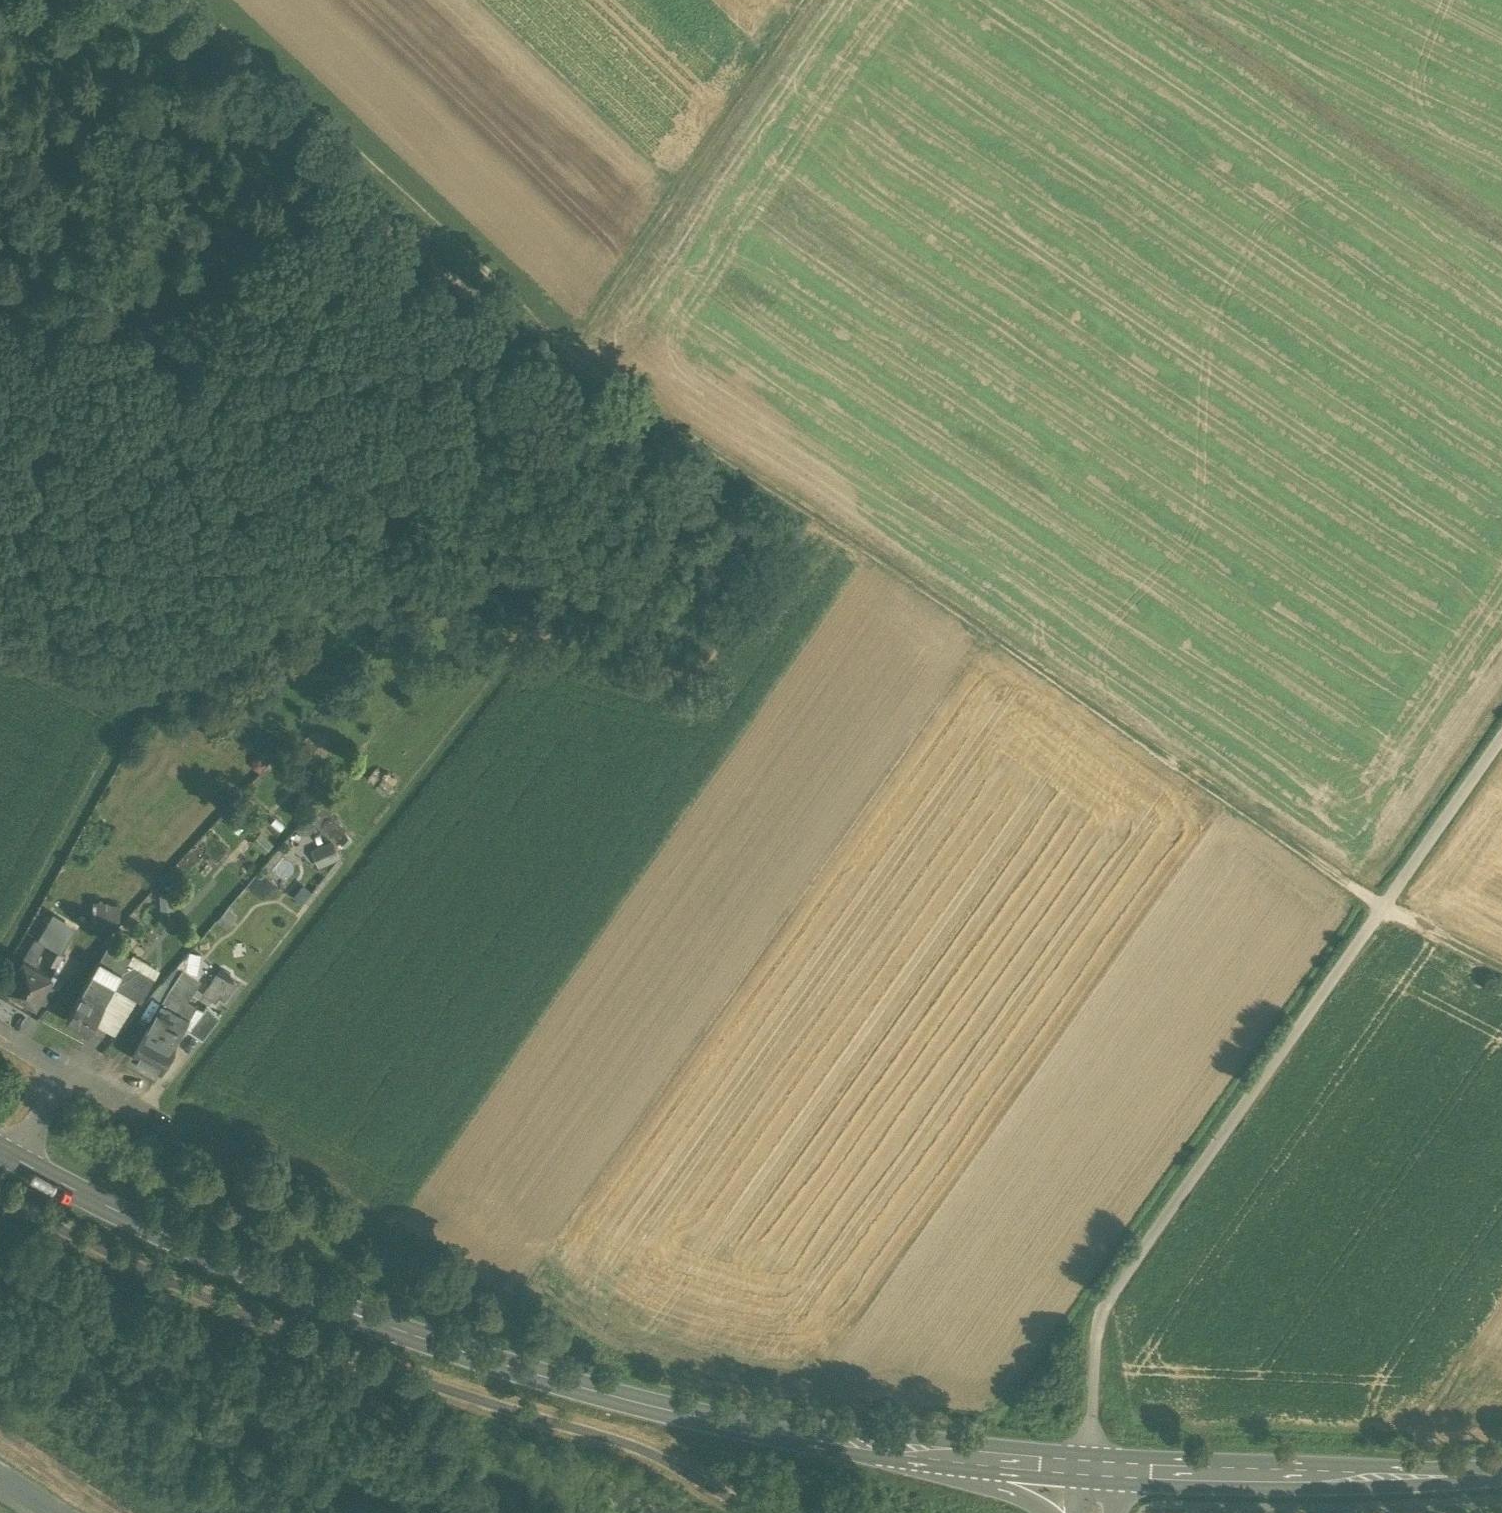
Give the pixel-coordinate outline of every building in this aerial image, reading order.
[(331,843),(313,854),(321,867),(339,856),(331,843)] [(109,901),(94,900),(94,919),(108,920),(109,901)] [(76,931),(50,916),(38,936),(45,941),(52,945),(64,951),(76,931)] [(37,935),(25,956),(25,957),(36,963),(39,958),(36,956),(45,941),(38,936),(37,935)] [(64,951),(52,945),(46,957),(58,964),(65,952),(64,951)] [(36,963),(25,957),(9,985),(37,1000),(39,996),(48,981),(53,973),(36,963)] [(108,967),(98,961),(91,974),(101,979),(103,976),(108,967)] [(121,974),(108,967),(103,976),(116,983),(121,974)] [(183,969),(168,990),(162,1000),(191,1016),(196,1006),(185,1000),(200,979),(183,969)] [(229,980),(217,972),(204,992),(216,1000),(229,980)] [(101,979),(91,974),(83,988),(93,993),(101,979)] [(48,981),(39,996),(46,999),(54,985),(48,981)] [(93,993),(83,988),(67,1017),(90,1030),(106,1000),(93,993)] [(191,1016),(162,1000),(148,1027),(176,1042),(191,1016)] [(207,1005),(190,1028),(203,1037),(220,1015),(207,1005)] [(176,1042),(148,1027),(133,1055),(161,1070),(176,1042)]
